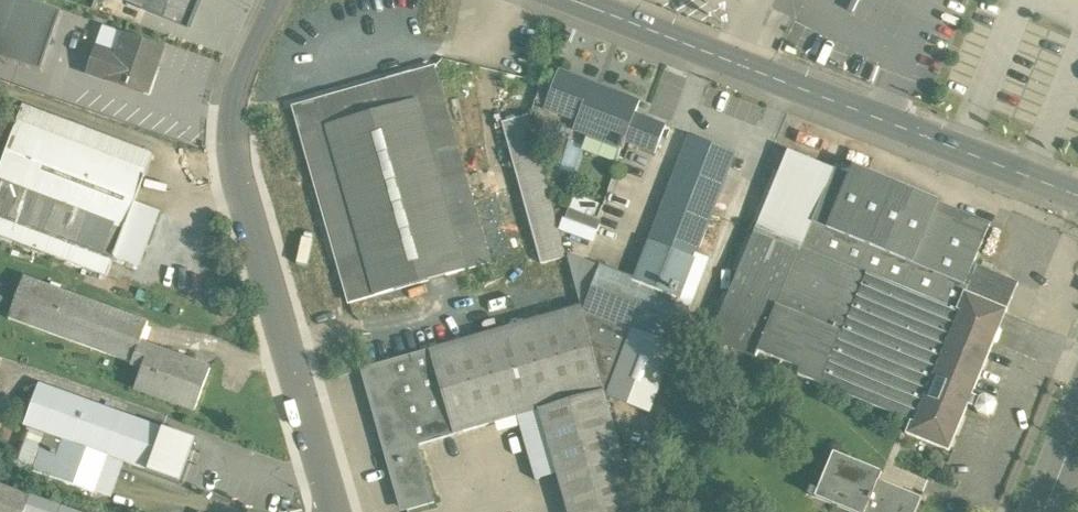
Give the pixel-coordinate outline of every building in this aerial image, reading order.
[(26,0),(0,0),(0,49),(41,63),(60,12),(26,0)] [(141,9),(144,0),(119,0),(141,9)] [(141,9),(187,28),(198,0),(144,0),(141,9)] [(162,47),(125,35),(119,53),(109,82),(146,95),(162,47)] [(119,53),(100,47),(91,75),(109,82),(119,53)] [(434,68),(294,108),(350,303),(490,263),(434,68)] [(637,107),(592,90),(594,85),(559,72),(545,109),(578,121),(575,130),(619,147),(619,148),(623,150),(626,142),(624,141),(634,115),(637,107)] [(153,156),(23,106),(16,128),(145,177),(153,156)] [(664,127),(634,115),(624,141),(626,142),(655,153),(664,127)] [(542,264),(567,257),(528,118),(502,125),(542,264)] [(16,128),(0,170),(0,215),(115,258),(135,203),(145,177),(16,128)] [(733,154),(690,137),(650,242),(667,248),(693,259),(733,154)] [(834,170),(788,151),(756,228),(801,247),(866,274),(958,311),(964,296),(968,288),(965,286),(811,224),(834,170)] [(849,177),(834,170),(811,224),(965,286),(990,226),(937,204),(938,201),(853,167),(849,177)] [(158,211),(135,203),(115,258),(138,267),(158,211)] [(0,215),(0,237),(107,277),(115,258),(0,215)] [(756,228),(710,340),(755,358),(801,247),(756,228)] [(652,288),(667,248),(651,242),(636,282),(652,288)] [(866,274),(801,247),(755,358),(756,359),(759,352),(800,370),(798,376),(820,385),(866,274)] [(693,259),(667,248),(652,288),(651,289),(678,300),(693,259)] [(599,269),(567,257),(580,305),(582,311),(599,269)] [(1018,284),(976,266),(968,288),(964,296),(1006,313),(1018,284)] [(636,282),(599,268),(599,269),(582,311),(661,342),(661,341),(678,300),(651,289),(652,288),(636,282)] [(958,311),(866,274),(820,385),(911,422),(913,423),(959,312),(958,311)] [(148,323),(24,278),(9,319),(132,364),(132,365),(142,369),(149,351),(140,347),(148,323)] [(1006,313),(964,296),(958,311),(959,312),(913,423),(911,422),(906,435),(949,452),(968,406),(971,397),(1006,313)] [(580,305),(429,349),(453,435),(538,411),(604,392),(582,311),(580,305)] [(661,342),(582,311),(604,392),(605,397),(649,413),(674,345),(661,341),(661,342)] [(429,349),(393,360),(417,445),(453,435),(429,349)] [(183,363),(149,351),(142,369),(136,386),(170,398),(168,402),(195,411),(210,369),(184,359),(183,363)] [(393,360),(366,367),(407,510),(434,503),(417,445),(393,360)] [(186,437),(86,401),(39,384),(24,426),(69,442),(64,458),(41,450),(33,471),(95,493),(108,455),(172,479),(186,437)] [(538,411),(568,511),(637,511),(605,397),(604,392),(538,411)] [(985,398),(980,400),(979,400),(971,397),(968,406),(976,409),(976,410),(978,415),(988,419),(993,416),(997,407),(995,402),(985,398)] [(833,453),(817,491),(834,498),(832,505),(849,511),(916,511),(922,498),(879,480),(882,473),(833,453)] [(0,487),(0,511),(60,511),(61,509),(0,487)]
